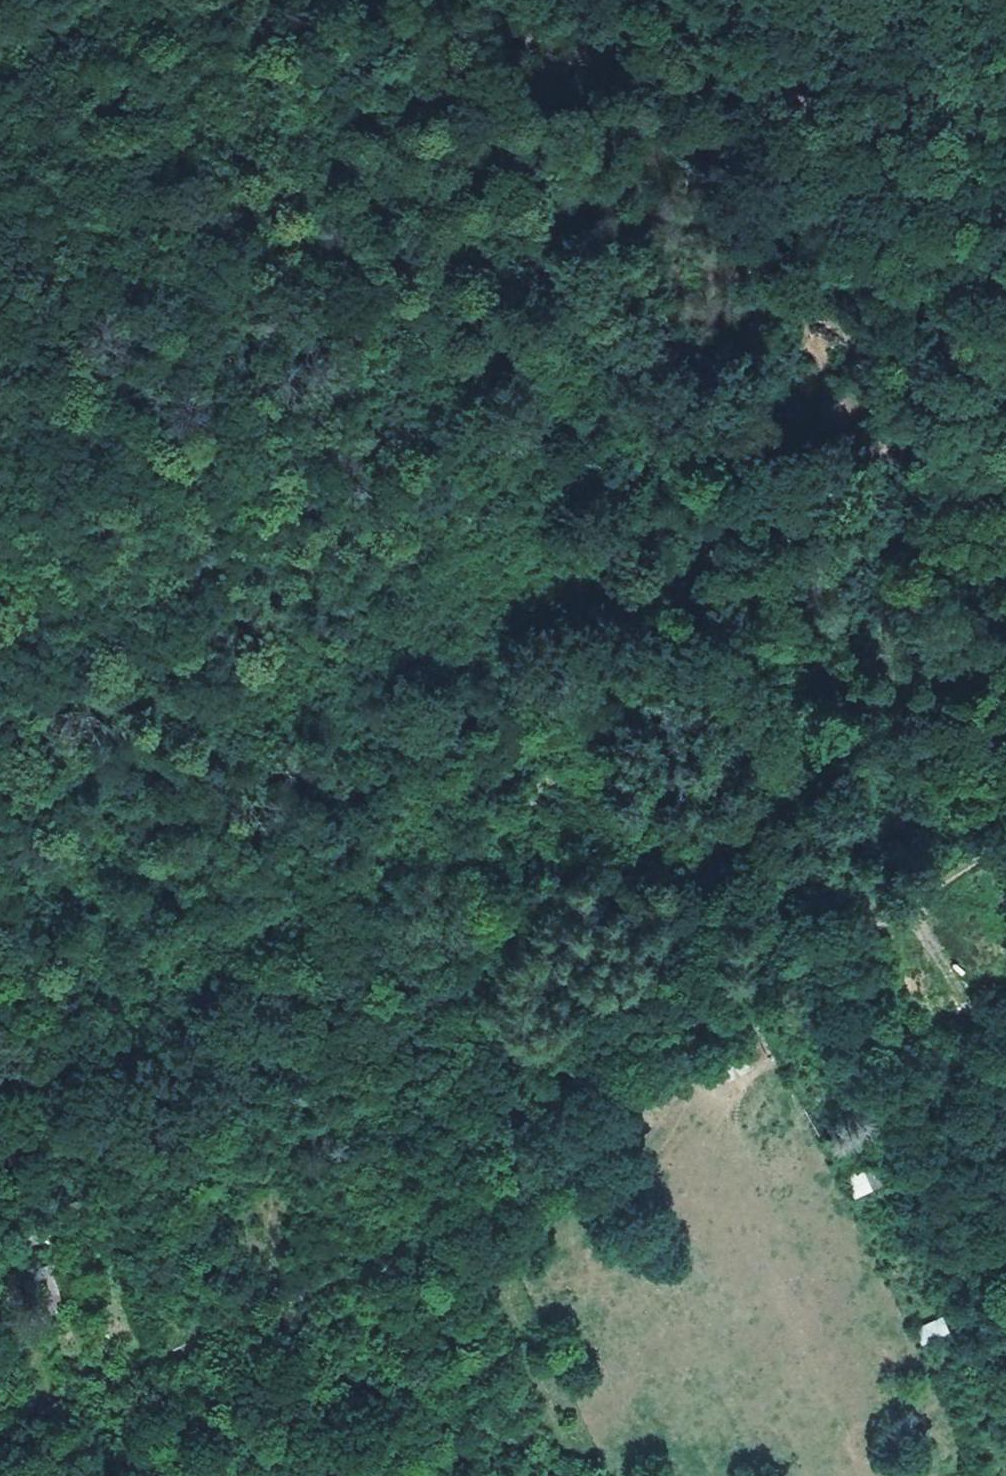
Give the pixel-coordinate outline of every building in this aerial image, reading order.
[(864,1175),(850,1181),(856,1195),(871,1189),(864,1175)]
